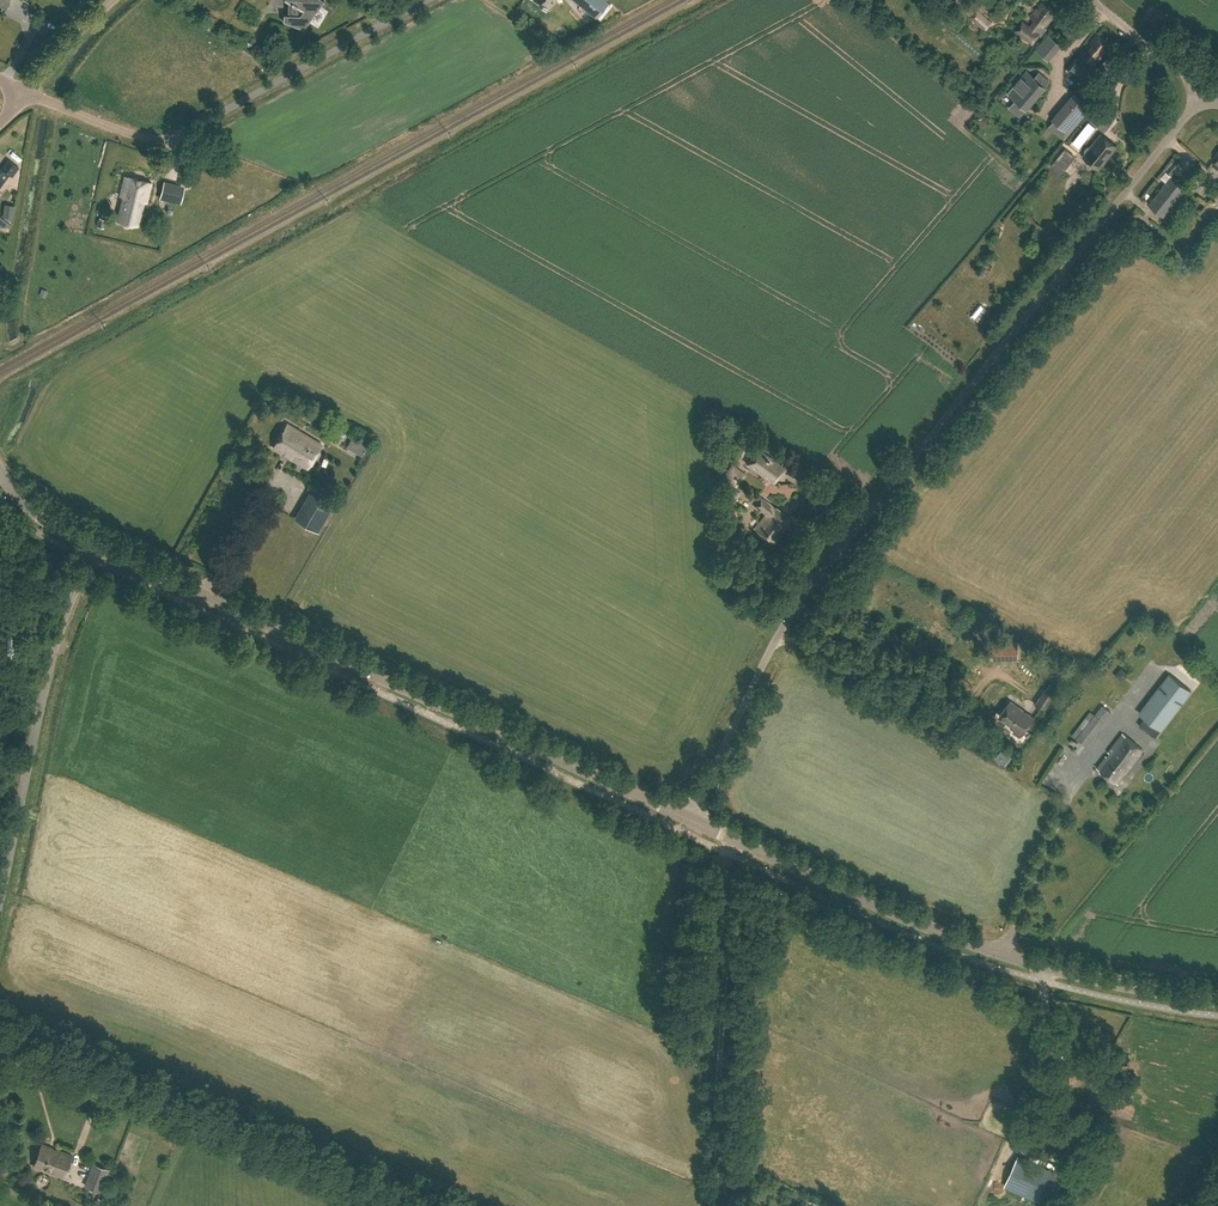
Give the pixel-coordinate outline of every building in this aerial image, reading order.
[(7,11),(12,0),(0,0),(0,8),(7,11)] [(294,3),(293,14),(283,14),(282,21),(303,29),(321,0),(289,0),(294,3)] [(547,7),(553,12),(562,2),(560,0),(553,0),(547,7)] [(605,0),(573,0),(595,18),(608,2),(605,0)] [(1058,10),(1044,1),(1032,18),(1036,21),(1031,29),(1023,23),(1016,32),(1033,44),(1040,35),(1041,36),(1046,28),(1045,28),(1058,10)] [(971,7),(965,13),(985,32),(992,23),(977,9),(975,10),(971,7)] [(1073,34),(1064,26),(1048,44),(1064,58),(1088,30),(1081,25),(1073,34)] [(1110,46),(1098,36),(1091,44),(1094,46),(1090,50),(1088,48),(1081,56),(1094,66),(1110,46)] [(1044,71),(1055,78),(1062,66),(1051,59),(1044,71)] [(1016,120),(1045,84),(1035,76),(1028,84),(1020,78),(1005,97),(1012,103),(1005,111),(1016,120)] [(1076,94),(1055,120),(1069,132),(1090,107),(1076,94)] [(1112,121),(1098,109),(1089,121),(1103,132),(1112,121)] [(1101,134),(1091,147),(1089,147),(1086,149),(1085,151),(1086,154),(1084,156),(1099,168),(1117,146),(1101,134)] [(1039,145),(1048,153),(1052,148),(1043,140),(1039,145)] [(9,160),(2,169),(0,168),(0,187),(9,174),(12,176),(19,167),(9,160)] [(151,182),(124,176),(120,195),(123,195),(118,221),(138,225),(143,200),(146,201),(151,182)] [(1186,188),(1170,176),(1148,204),(1163,217),(1186,188)] [(1207,177),(1198,187),(1205,193),(1214,182),(1207,177)] [(180,204),(181,203),(183,193),(184,189),(163,184),(160,199),(180,204)] [(7,205),(8,217),(16,216),(16,205),(7,205)] [(105,219),(98,217),(96,226),(102,228),(105,219)] [(322,444),(287,423),(273,447),(307,468),(322,444)] [(351,438),(346,448),(363,457),(369,447),(351,438)] [(781,466),(756,449),(747,462),(772,479),(781,466)] [(745,474),(732,464),(722,478),(735,487),(745,474)] [(338,501),(312,486),(294,518),(319,533),(338,501)] [(773,507),(763,499),(757,507),(767,515),(755,530),(771,543),(779,534),(780,535),(792,521),(774,506),(773,507)] [(1119,676),(1125,681),(1130,675),(1123,670),(1119,676)] [(1192,691),(1169,673),(1139,713),(1162,730),(1192,691)] [(1054,695),(1044,689),(1035,704),(1044,710),(1054,695)] [(1034,718),(1010,701),(999,716),(1017,728),(1014,732),(1021,737),(1034,718)] [(1095,715),(1083,729),(1079,726),(1072,735),(1079,741),(1076,745),(1078,746),(1075,749),(1080,753),(1105,722),(1095,715)] [(1143,750),(1123,735),(1110,752),(1111,753),(1098,769),(1119,785),(1127,775),(1125,774),(1143,750)] [(73,1155),(41,1143),(33,1164),(48,1171),(49,1168),(55,1170),(54,1174),(64,1177),(73,1155)] [(1019,1155),(1005,1186),(1050,1205),(1064,1175),(1019,1155)] [(109,1170),(92,1163),(84,1186),(100,1192),(109,1170)] [(1081,1169),(1076,1167),(1070,1181),(1076,1183),(1081,1169)]
